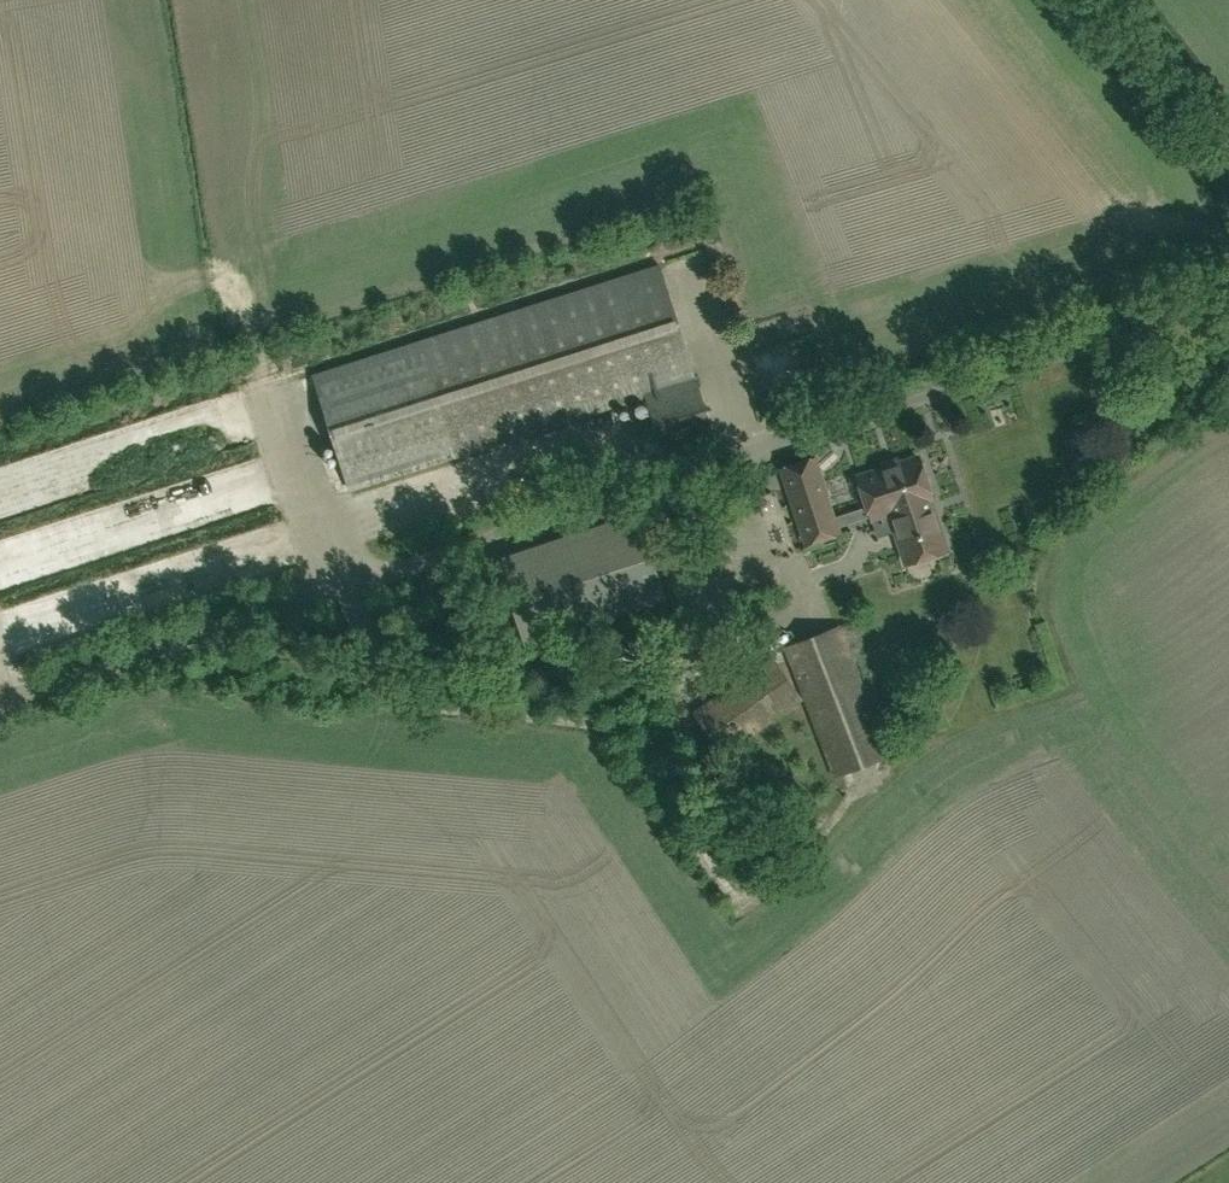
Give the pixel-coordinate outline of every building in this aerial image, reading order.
[(349,492),(452,459),(645,397),(664,456),(715,440),(659,264),(415,342),(414,341),(311,374),(349,492)] [(871,519),(890,513),(889,512),(929,499),(929,500),(931,499),(917,457),(858,477),(867,506),(835,516),(828,495),(826,495),(814,459),(782,469),(806,543),(838,532),(836,527),(870,516),(871,519)] [(889,512),(890,513),(906,563),(946,550),(929,500),(929,499),(889,512)] [(638,513),(497,559),(525,644),(666,598),(638,513)] [(835,778),(892,756),(842,626),(785,648),(835,778)] [(723,757),(804,702),(773,656),(692,712),(723,757)]
